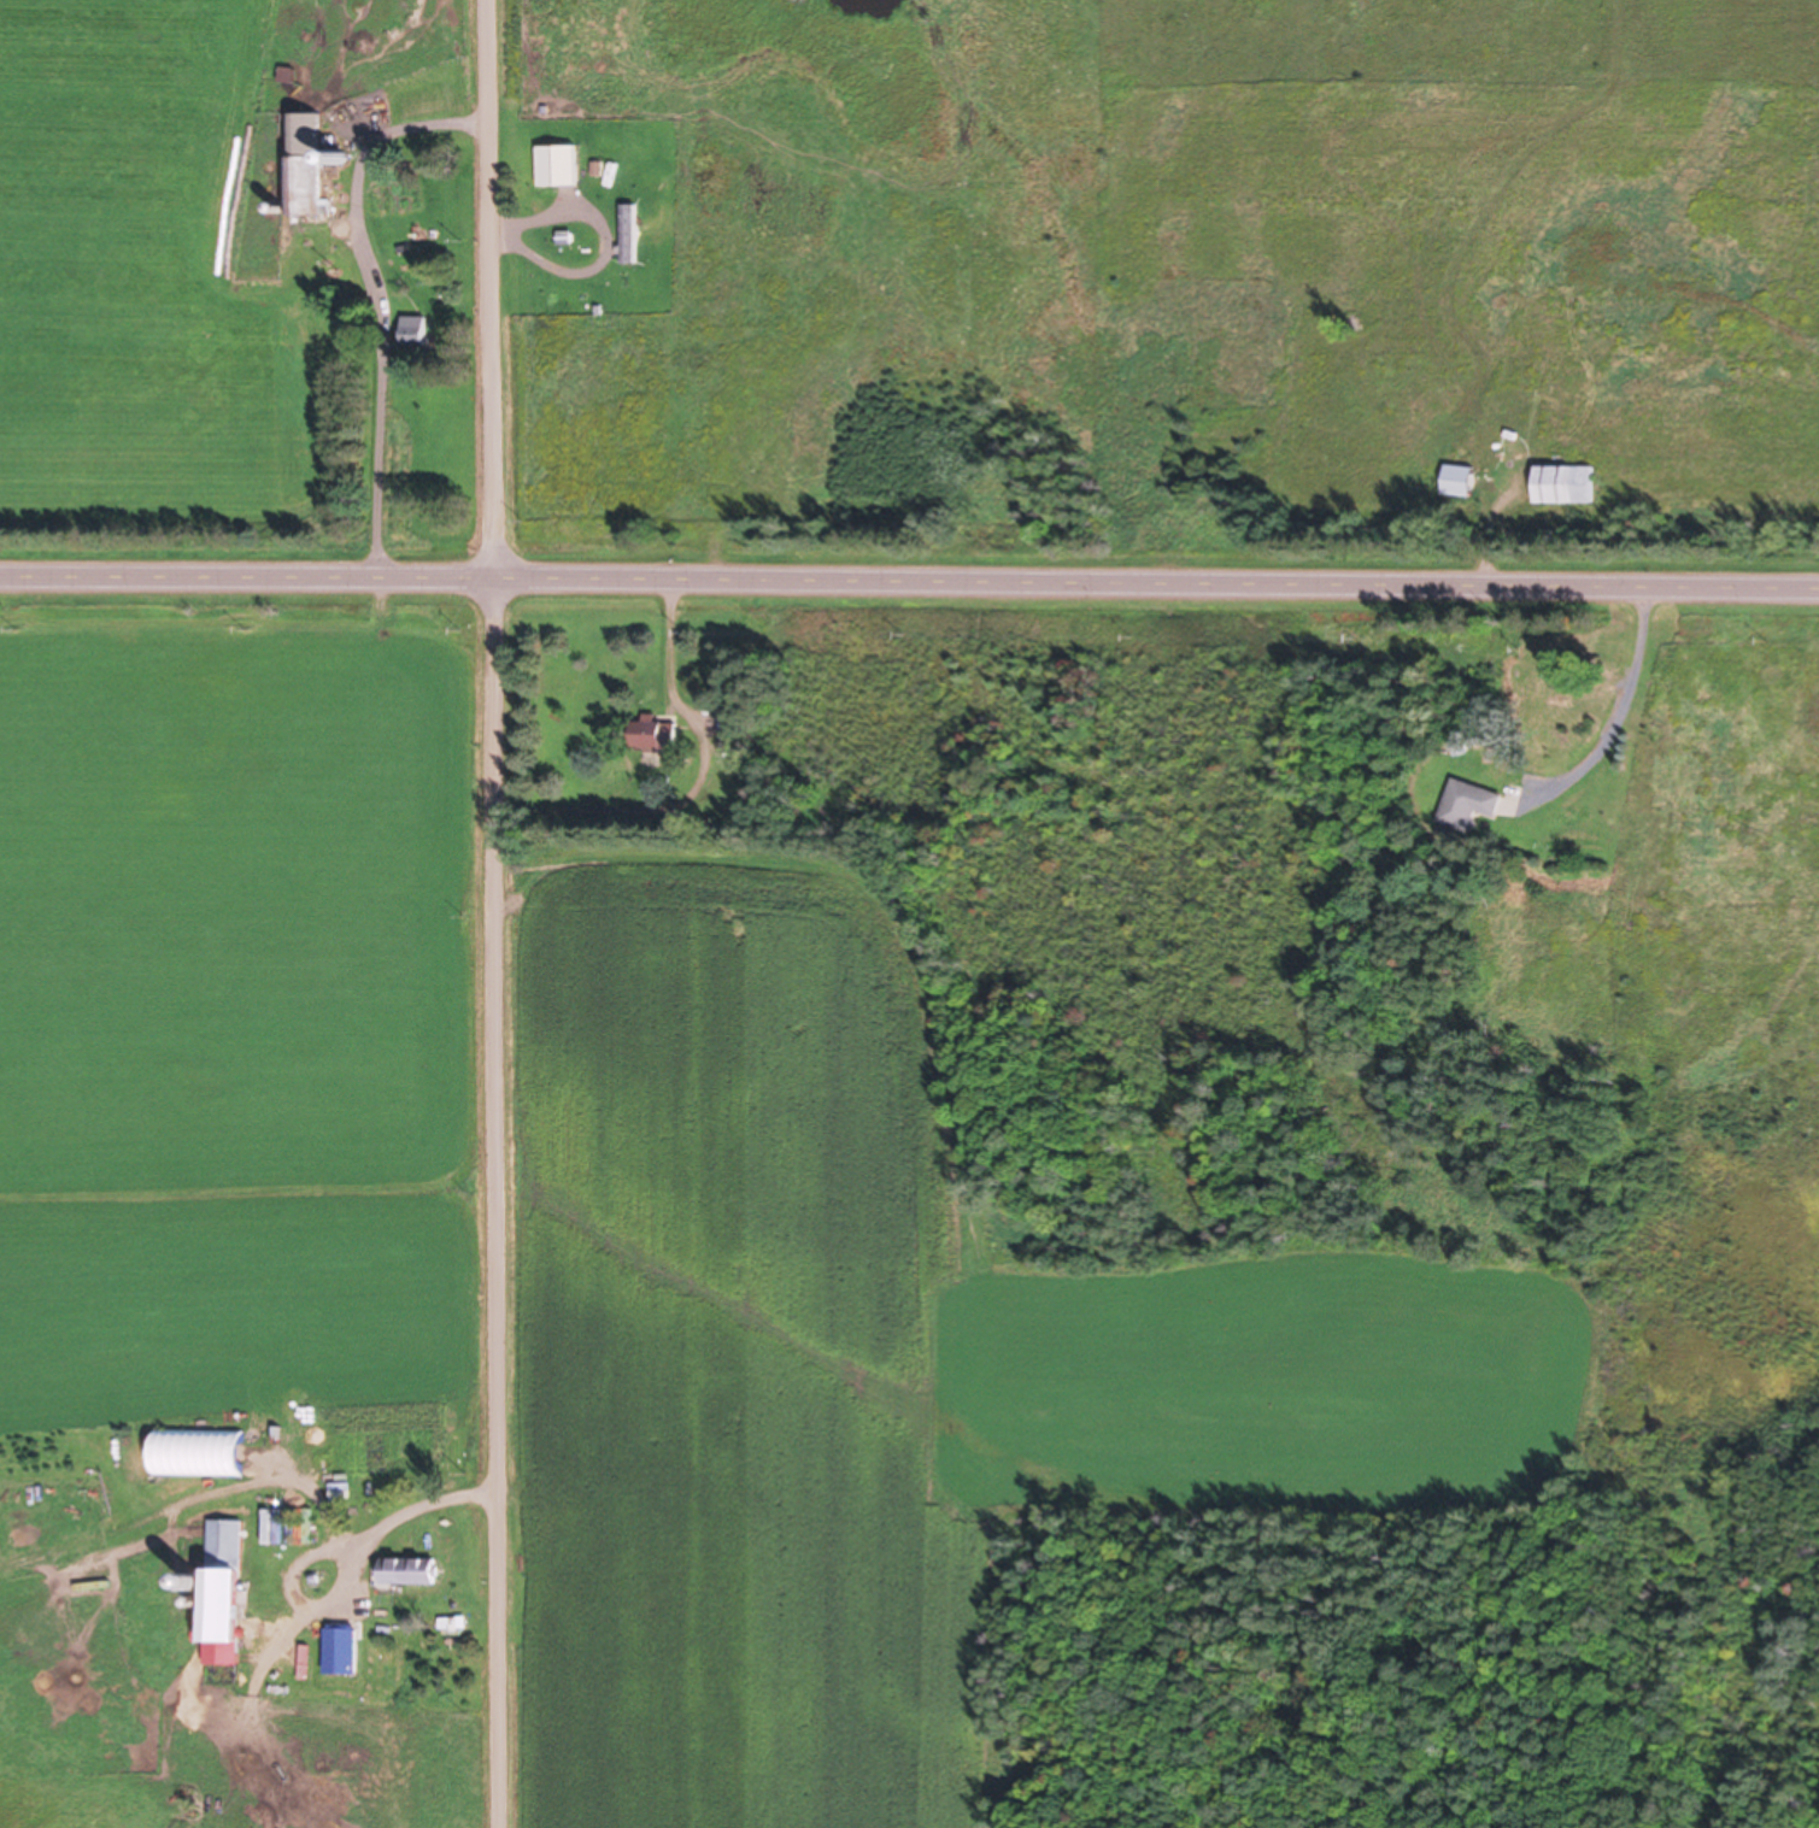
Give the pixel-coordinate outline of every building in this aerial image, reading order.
[(289,87),(289,73),(276,72),(275,86),(289,87)] [(284,115),(285,218),(314,217),(314,115),(284,115)] [(572,189),(572,148),(534,148),(534,189),(572,189)] [(618,208),(618,267),(634,267),(634,208),(618,208)] [(421,319),(397,319),(397,348),(421,348),(421,319)] [(674,751),(674,722),(628,722),(628,750),(674,751)] [(1508,798),(1458,780),(1443,824),(1476,836),(1483,815),(1500,821),(1508,798)] [(150,1479),(239,1479),(240,1433),(151,1433),(150,1479)] [(239,1524),(205,1523),(202,1669),(235,1670),(239,1524)] [(380,1588),(436,1588),(436,1562),(380,1562),(380,1588)]
